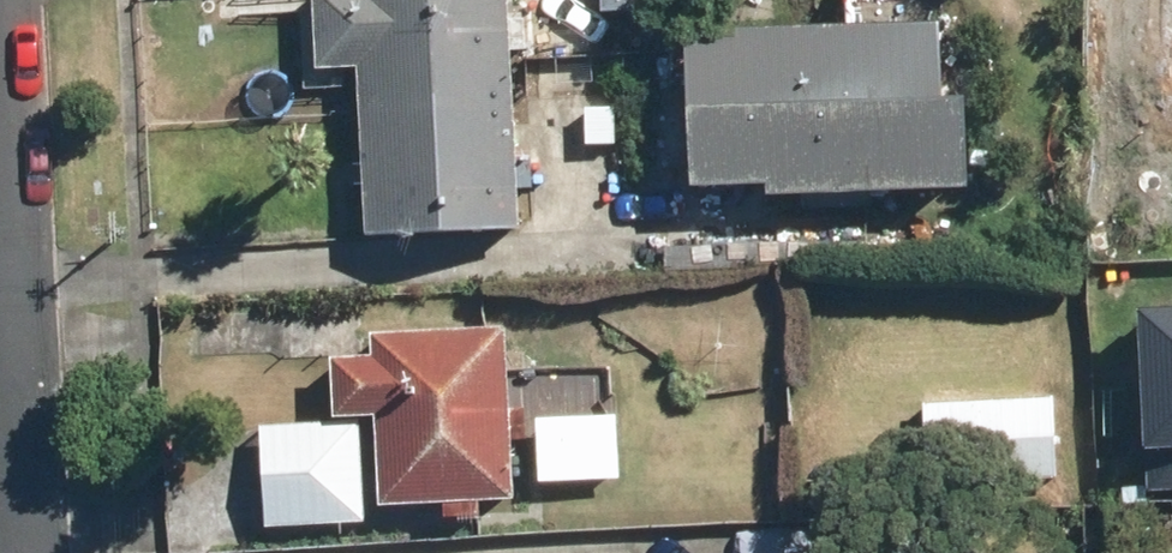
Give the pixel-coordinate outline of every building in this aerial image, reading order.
[(352,54),(357,220),(511,215),(505,0),(310,0),(311,55),(352,54)] [(603,40),(657,36),(655,12),(677,11),(677,0),(601,0),(603,40)] [(945,4),(679,13),(684,169),(950,160),(945,4)] [(1154,490),(1171,490),(1171,310),(1144,312),(1154,490)] [(368,343),(325,344),(327,404),(369,402),(373,494),(509,488),(502,316),(368,321),(368,343)] [(1056,394),(924,400),(928,485),(1060,479),(1056,394)] [(353,411),(254,416),(259,516),(359,510),(353,411)] [(620,414),(535,418),(538,484),(623,480),(620,414)]
